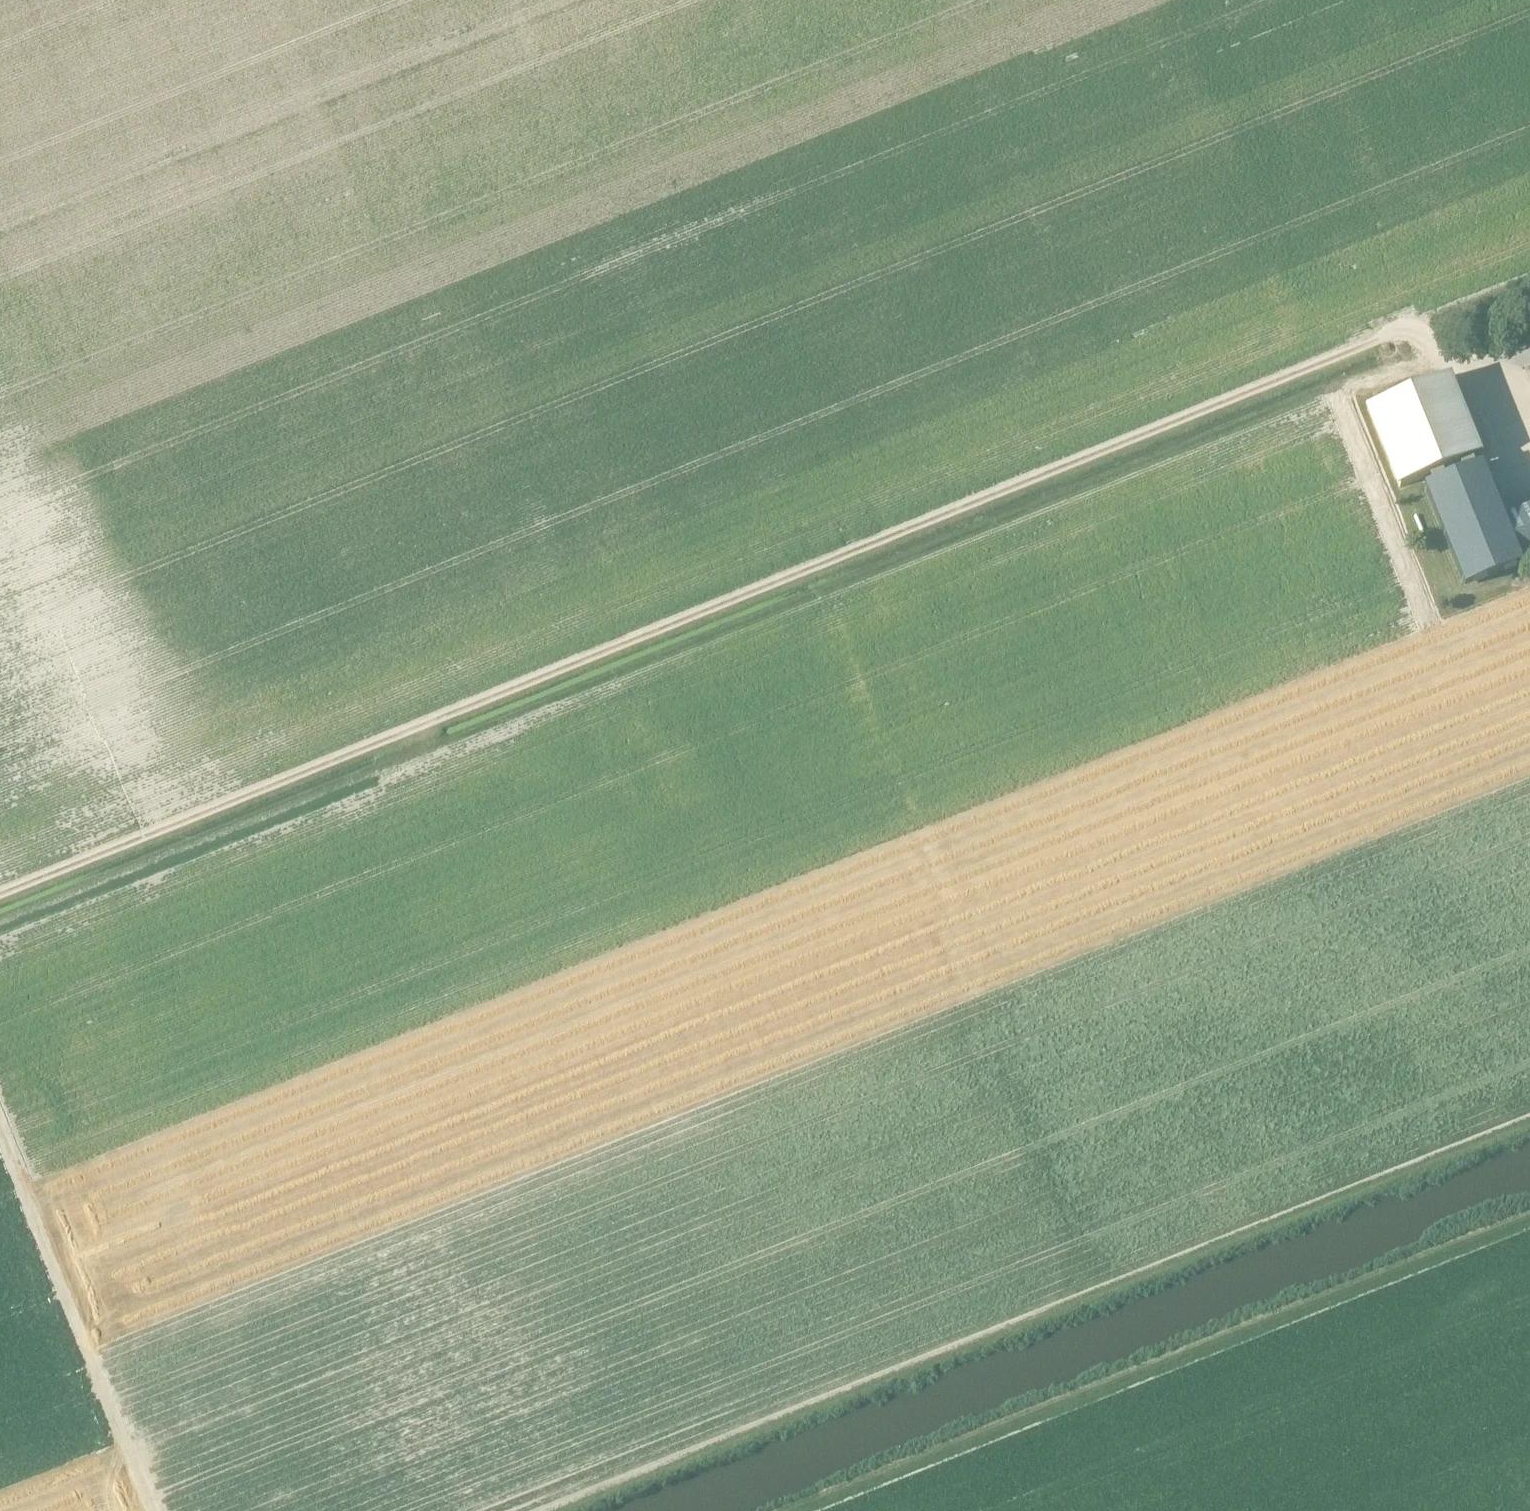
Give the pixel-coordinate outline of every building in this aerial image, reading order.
[(1367,411),(1400,490),(1478,457),(1445,378),(1367,411)] [(1503,517),(1482,467),(1426,491),(1465,585),(1529,557),(1529,506),(1503,517)]
